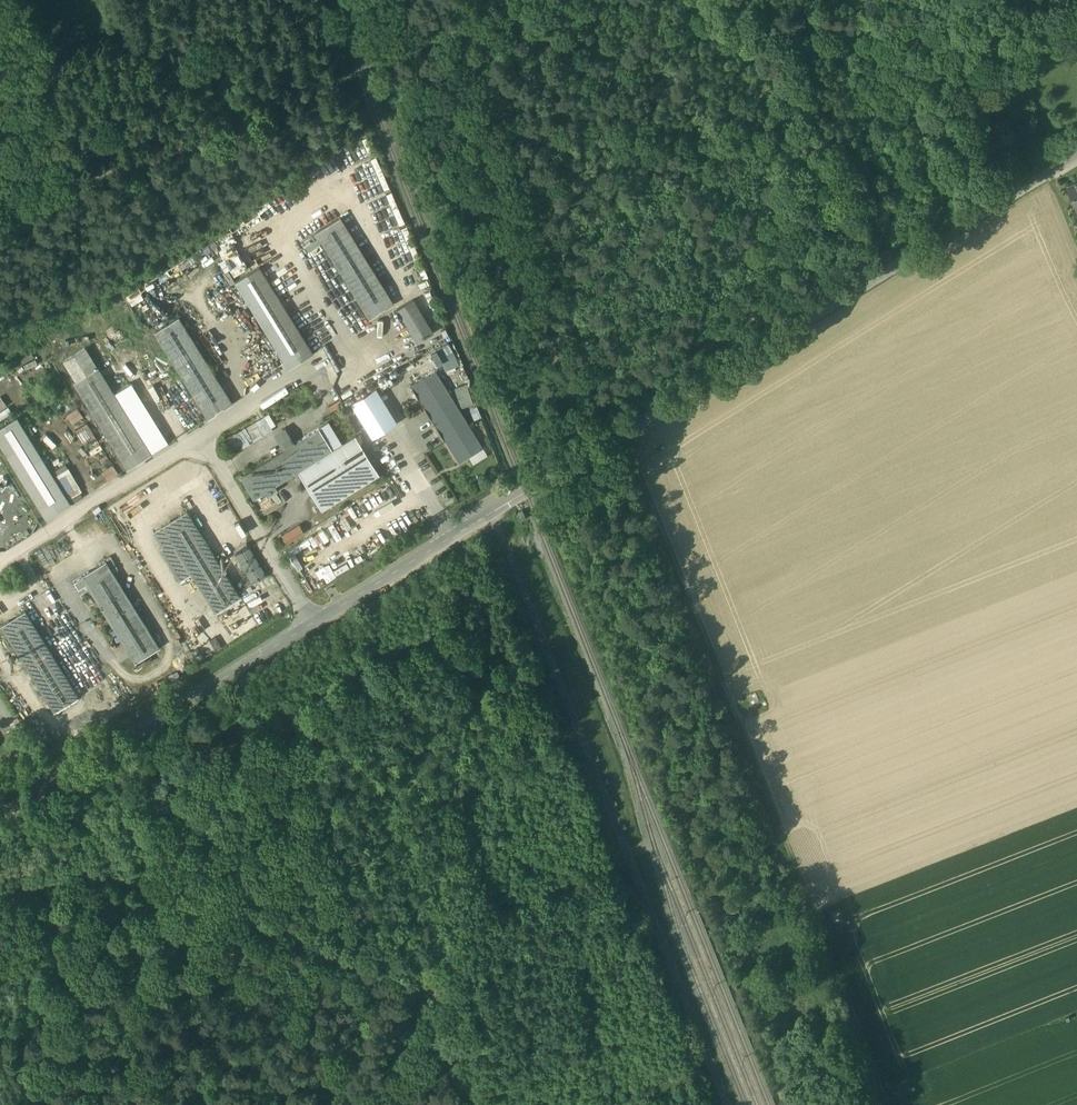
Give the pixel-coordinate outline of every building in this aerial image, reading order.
[(1023,41),(1019,34),(1011,39),(1014,45),(1023,41)] [(1068,185),(1076,207),(1076,182),(1068,185)] [(393,303),(340,216),(316,231),(369,318),(393,303)] [(312,353),(259,266),(235,281),(288,368),(312,353)] [(413,298),(396,308),(417,341),(433,331),(413,298)] [(231,403),(178,317),(154,331),(207,418),(231,403)] [(439,352),(452,347),(450,343),(437,348),(439,352)] [(84,347),(64,360),(76,380),(96,367),(84,347)] [(444,369),(459,364),(454,348),(439,353),(444,369)] [(128,383),(113,392),(97,367),(96,367),(76,380),(73,381),(127,468),(135,463),(136,466),(145,461),(143,458),(151,453),(121,405),(136,395),(128,383)] [(171,369),(160,376),(176,400),(188,392),(171,369)] [(482,447),(435,370),(412,384),(459,461),(482,447)] [(466,384),(454,388),(461,407),(472,403),(466,384)] [(166,444),(136,395),(121,405),(151,453),(166,444)] [(67,413),(73,422),(83,415),(77,406),(67,413)] [(357,419),(362,417),(358,407),(353,410),(357,419)] [(16,416),(0,427),(0,444),(46,518),(70,503),(16,416)] [(328,422),(241,476),(253,497),(341,443),(328,422)] [(255,422),(247,427),(254,439),(262,434),(255,422)] [(245,427),(234,434),(241,444),(240,444),(242,447),(249,444),(247,441),(251,439),(245,427)] [(234,434),(225,439),(232,450),(240,444),(241,444),(234,434)] [(355,435),(298,471),(321,509),(379,474),(355,435)] [(55,469),(71,496),(83,490),(67,462),(55,469)] [(240,597),(186,510),(162,525),(153,531),(163,546),(159,548),(179,581),(192,573),(216,611),(240,597)] [(302,533),(305,538),(308,536),(299,522),(281,534),(287,543),(302,533)] [(266,575),(246,543),(233,551),(253,583),(266,575)] [(159,647),(105,560),(81,575),(82,576),(86,583),(135,662),(159,647)] [(307,574),(315,589),(333,578),(325,564),(307,574)] [(82,576),(74,581),(78,589),(86,583),(82,576)] [(78,697),(24,610),(0,625),(54,711),(78,697)]
